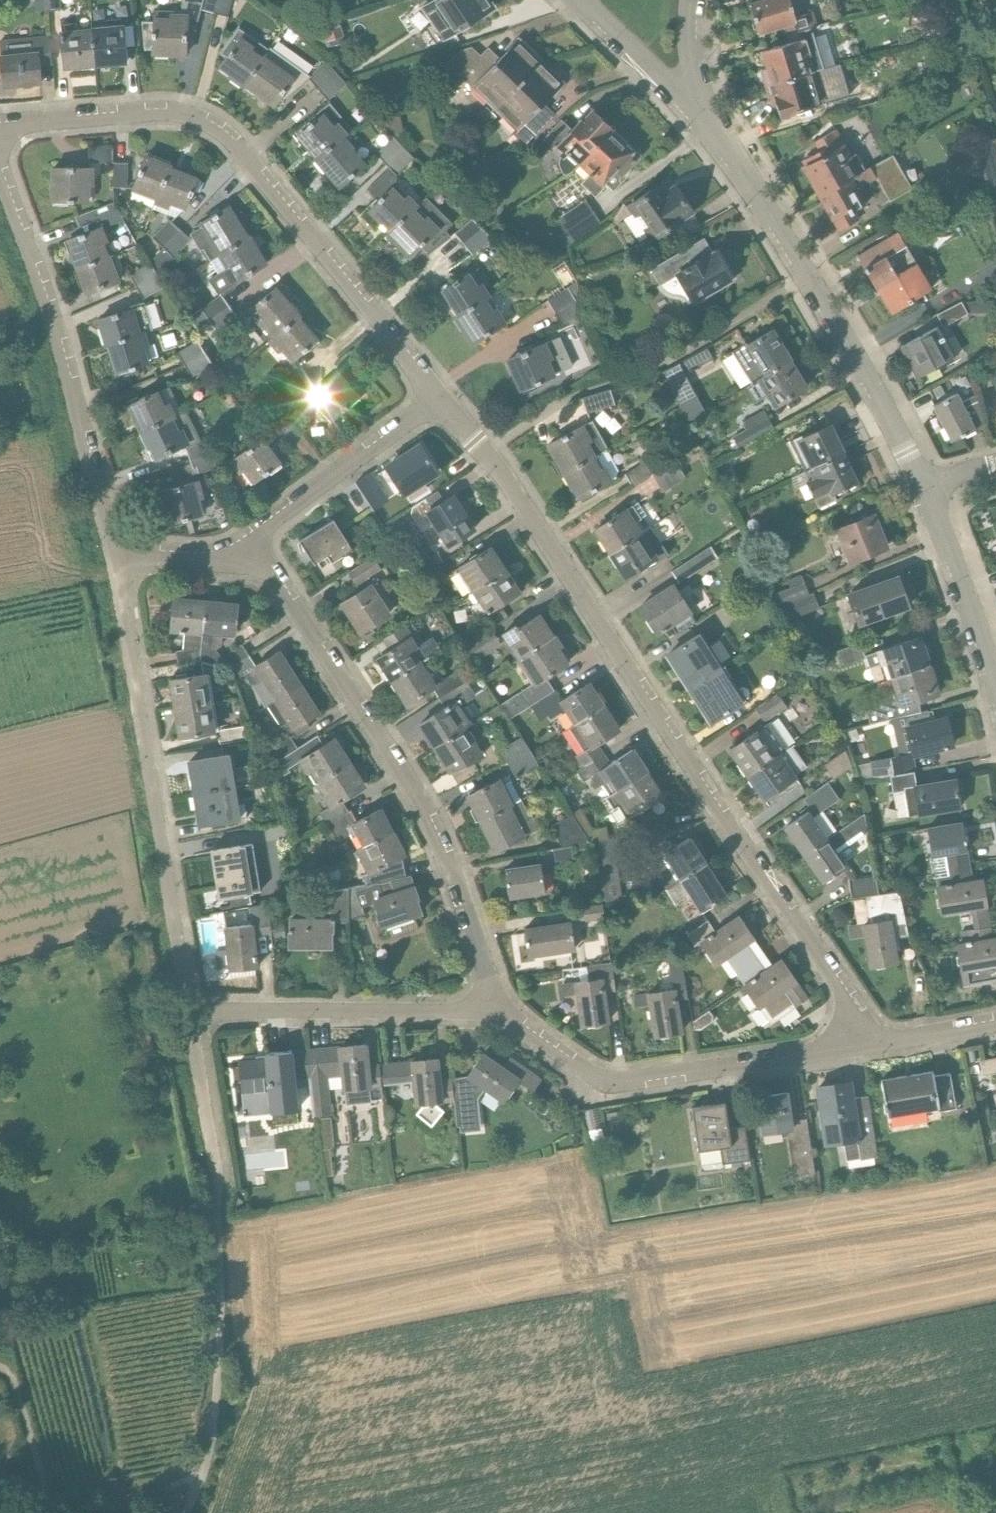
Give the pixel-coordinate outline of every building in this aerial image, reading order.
[(62,10),(61,0),(46,0),(47,12),(62,10)] [(214,13),(217,0),(186,0),(185,11),(156,10),(156,17),(154,23),(143,23),(144,51),(155,51),(186,56),(187,46),(192,47),(202,10),(214,13)] [(214,13),(229,17),(233,0),(217,0),(214,13)] [(421,9),(443,40),(491,10),(485,0),(435,0),(421,9)] [(811,29),(818,27),(813,11),(795,17),(792,5),(798,4),(797,0),(765,0),(749,5),(758,33),(785,25),(788,35),(811,29)] [(342,37),(345,36),(338,16),(304,27),(324,49),(344,43),(342,37)] [(92,27),(96,65),(126,62),(123,24),(122,24),(122,19),(106,20),(106,26),(92,27)] [(65,68),(96,65),(92,27),(78,29),(77,23),(61,24),(65,68)] [(772,84),(814,72),(824,69),(811,29),(788,35),(791,42),(760,51),(766,69),(763,69),(768,85),(772,84)] [(244,87),(246,85),(271,48),(247,30),(242,37),(235,32),(220,52),(227,57),(221,67),(231,74),(230,76),(244,87)] [(3,54),(0,55),(4,87),(41,83),(39,65),(53,63),(50,35),(1,40),(3,54)] [(271,48),(246,85),(275,106),(290,84),(296,88),(302,84),(308,77),(271,48)] [(447,64),(494,110),(533,70),(510,48),(499,60),(489,50),(481,58),(472,49),(457,53),(447,64)] [(320,91),(340,75),(328,60),(326,62),(321,67),(308,77),(320,91)] [(533,70),(494,110),(515,130),(512,133),(525,145),(555,114),(544,104),(555,92),(533,70)] [(823,103),(814,72),(772,84),(782,116),(823,103)] [(320,91),(329,101),(348,84),(340,75),(320,91)] [(485,119),(492,112),(487,107),(480,114),(485,119)] [(397,136),(404,130),(399,109),(377,115),(397,136)] [(579,165),(579,164),(612,127),(595,111),(583,124),(581,122),(573,131),(563,122),(546,140),(555,149),(553,151),(559,157),(558,160),(558,166),(562,176),(563,175),(564,176),(571,173),(579,165)] [(490,124),(497,117),(492,112),(485,119),(490,124)] [(296,132),(318,157),(347,132),(338,122),(334,126),(324,114),(309,127),(306,124),(296,132)] [(612,127),(579,164),(590,174),(581,183),(597,198),(608,187),(614,192),(627,178),(624,175),(642,156),(612,127)] [(821,196),(867,169),(858,152),(852,155),(845,143),(837,130),(815,142),(820,152),(802,162),(821,196)] [(347,132),(318,157),(316,159),(340,187),(367,164),(345,138),(349,134),(347,132)] [(377,154),(387,165),(405,148),(394,137),(377,154)] [(995,138),(995,137),(975,143),(992,205),(995,204),(995,139),(995,138)] [(89,162),(114,164),(114,162),(114,149),(89,148),(89,162)] [(390,168),(397,175),(415,158),(405,148),(387,165),(390,168)] [(133,191),(155,200),(170,166),(146,157),(133,191)] [(867,169),(821,196),(840,230),(860,219),(855,211),(864,206),(856,191),(874,180),(887,203),(908,190),(889,157),(867,169)] [(114,162),(114,164),(113,187),(128,188),(128,163),(114,162)] [(170,166),(155,200),(154,204),(169,210),(171,205),(185,210),(193,190),(197,192),(201,180),(171,168),(171,167),(170,166)] [(54,201),(90,201),(91,186),(92,186),(92,168),(68,169),(54,168),(54,201)] [(368,208),(390,231),(418,204),(408,194),(395,181),(397,175),(390,168),(367,189),(377,199),(368,208)] [(660,185),(628,207),(624,203),(615,217),(618,222),(632,213),(635,218),(637,217),(645,229),(643,230),(650,240),(693,211),(676,187),(666,194),(660,185)] [(418,204),(390,231),(388,234),(411,257),(422,245),(430,253),(452,236),(447,230),(453,223),(426,196),(418,204)] [(568,249),(603,225),(586,200),(561,217),(568,249)] [(218,256),(248,237),(229,207),(199,225),(218,256)] [(454,233),(464,245),(483,229),(473,218),(454,233)] [(153,238),(164,248),(181,230),(170,220),(153,238)] [(78,268),(112,256),(111,254),(110,255),(105,244),(109,242),(104,227),(69,240),(74,252),(72,253),(78,268)] [(464,245),(473,255),(493,239),(483,229),(464,245)] [(164,248),(174,258),(191,240),(181,230),(164,248)] [(907,246),(899,233),(858,257),(892,314),(913,301),(933,289),(917,262),(916,263),(906,246),(907,246)] [(249,236),(248,237),(218,256),(225,268),(223,270),(231,286),(266,264),(249,236)] [(704,238),(650,269),(660,286),(676,276),(692,303),(734,278),(718,250),(713,253),(704,238)] [(112,256),(78,268),(87,294),(121,281),(112,256)] [(137,287),(157,275),(150,262),(129,274),(137,287)] [(459,315),(491,294),(483,282),(479,285),(471,273),(443,291),(459,315)] [(144,299),(165,287),(157,275),(137,287),(144,299)] [(556,315),(578,302),(569,287),(548,300),(556,315)] [(269,343),(298,318),(300,316),(298,314),(299,314),(291,304),(290,305),(276,288),(249,311),(272,337),(268,341),(269,343)] [(201,309),(209,320),(229,305),(222,294),(201,309)] [(491,294),(459,315),(456,317),(473,345),(508,322),(498,307),(494,309),(488,299),(492,296),(491,294)] [(937,315),(944,327),(968,314),(962,301),(937,315)] [(556,315),(562,325),(584,312),(578,302),(556,315)] [(209,320),(218,332),(238,318),(229,305),(209,320)] [(107,344),(146,332),(146,330),(142,332),(134,308),(99,320),(107,344)] [(209,320),(201,309),(188,318),(196,329),(209,320)] [(298,318),(269,343),(278,354),(283,350),(293,361),(308,348),(311,351),(320,342),(298,318)] [(945,340),(938,327),(901,347),(917,378),(955,358),(954,357),(957,356),(948,338),(945,340)] [(753,383),(790,361),(771,330),(749,344),(746,342),(741,347),(733,352),(753,383)] [(146,332),(107,344),(107,345),(109,345),(119,376),(131,372),(129,368),(150,362),(145,348),(151,347),(146,332)] [(185,365),(206,353),(198,340),(177,353),(185,365)] [(554,359),(546,343),(509,360),(522,390),(558,373),(552,360),(554,359)] [(192,377),(213,365),(206,353),(185,365),(192,377)] [(696,356),(683,363),(689,373),(702,366),(696,356)] [(995,384),(995,364),(994,357),(977,362),(984,387),(995,384)] [(790,361),(753,383),(753,384),(748,387),(757,402),(766,397),(773,408),(806,387),(790,361)] [(337,372),(305,399),(317,413),(322,408),(332,420),(343,410),(345,411),(349,407),(348,406),(359,396),(337,372)] [(257,409),(266,401),(278,392),(277,392),(276,392),(267,381),(248,397),(257,409)] [(688,423),(706,413),(693,388),(675,397),(688,423)] [(587,414),(616,404),(611,389),(582,398),(587,414)] [(142,432),(177,416),(170,402),(165,405),(159,392),(141,400),(139,397),(128,402),(142,432)] [(281,420),(292,411),(278,392),(266,401),(281,420)] [(958,393),(933,406),(951,441),(976,429),(958,393)] [(271,428),(281,420),(266,401),(257,409),(256,409),(271,428)] [(740,449),(755,441),(776,430),(764,410),(744,421),(748,429),(733,437),(740,449)] [(181,414),(177,416),(142,432),(149,448),(151,447),(157,459),(190,443),(184,430),(188,428),(181,414)] [(565,474),(609,449),(594,420),(549,445),(565,474)] [(805,472),(844,452),(830,426),(816,433),(814,429),(790,441),(805,472)] [(230,461),(240,475),(243,472),(252,484),(264,475),(265,476),(270,472),(271,473),(282,466),(261,438),(251,446),(252,447),(247,451),(246,449),(230,461)] [(191,461),(214,453),(209,439),(186,448),(191,461)] [(745,457),(759,449),(755,441),(740,449),(745,457)] [(420,446),(387,467),(405,494),(437,473),(420,446)] [(609,449),(565,474),(573,488),(575,487),(581,499),(618,478),(615,473),(620,470),(609,449)] [(844,452),(805,472),(791,478),(795,488),(806,483),(814,500),(816,499),(819,508),(837,500),(834,495),(859,482),(844,452)] [(196,475),(219,467),(214,453),(191,461),(196,475)] [(633,487),(652,475),(664,466),(657,454),(625,474),(633,487)] [(663,492),(686,478),(675,459),(664,466),(652,475),(663,492)] [(374,511),(389,501),(371,473),(356,482),(374,511)] [(202,515),(198,500),(205,498),(200,481),(159,492),(168,524),(182,520),(183,522),(189,520),(189,518),(202,515)] [(434,494),(412,508),(401,515),(407,524),(418,517),(420,521),(428,516),(447,547),(474,530),(453,496),(441,504),(434,494)] [(611,553),(645,532),(638,521),(647,516),(639,502),(633,505),(628,508),(629,510),(596,530),(611,553)] [(861,516),(835,527),(849,563),(886,547),(875,520),(864,525),(861,516)] [(314,564),(327,556),(332,564),(353,550),(334,519),(300,541),(300,542),(298,543),(301,553),(306,551),(314,564)] [(645,532),(611,553),(612,555),(609,557),(616,568),(619,566),(626,577),(652,560),(655,564),(669,555),(659,540),(652,544),(645,532)] [(671,571),(679,583),(719,557),(712,546),(703,551),(671,571)] [(458,574),(470,592),(505,570),(490,548),(458,568),(460,571),(458,574)] [(434,556),(412,570),(419,579),(440,566),(434,556)] [(382,569),(374,557),(349,573),(362,591),(343,604),(351,617),(350,618),(357,629),(359,629),(361,632),(392,613),(372,583),(370,584),(366,579),(382,569)] [(438,592),(435,587),(448,578),(440,566),(419,579),(427,592),(428,591),(432,596),(438,592)] [(505,570),(470,592),(471,593),(468,595),(474,604),(472,606),(479,617),(487,612),(488,613),(519,593),(514,585),(516,584),(510,574),(508,575),(505,570)] [(779,607),(783,606),(810,594),(802,575),(788,581),(790,588),(774,594),(779,607)] [(899,577),(847,595),(857,625),(909,606),(908,603),(911,603),(907,593),(905,594),(899,577)] [(658,633),(671,624),(678,634),(697,621),(692,613),(693,613),(692,610),(696,607),(688,594),(683,596),(676,585),(641,607),(658,633)] [(789,621),(820,608),(814,593),(810,594),(783,606),(789,621)] [(200,661),(201,661),(205,606),(188,605),(188,601),(174,600),(171,631),(185,632),(184,650),(176,651),(178,664),(200,661)] [(231,668),(250,656),(243,644),(222,658),(216,649),(215,649),(216,635),(236,635),(239,606),(223,604),(223,603),(205,601),(205,606),(201,661),(231,668)] [(527,653),(553,637),(539,615),(518,628),(516,624),(501,634),(510,650),(521,643),(527,653)] [(392,680),(426,658),(419,646),(420,646),(407,627),(384,641),(387,647),(390,645),(393,650),(378,658),(392,680)] [(482,658),(502,645),(491,628),(471,641),(482,658)] [(690,689),(722,668),(700,634),(668,655),(680,674),(679,675),(685,685),(686,683),(690,689)] [(554,636),(553,637),(527,653),(518,659),(534,685),(567,663),(557,648),(561,646),(554,636)] [(890,678),(929,665),(921,641),(912,644),(910,640),(877,652),(878,653),(864,657),(864,658),(868,669),(875,666),(882,664),(882,666),(885,665),(890,678)] [(841,666),(864,658),(864,657),(859,643),(836,651),(841,666)] [(275,701),(301,686),(279,651),(256,665),(250,656),(231,668),(235,680),(244,675),(253,688),(262,682),(275,701)] [(445,695),(468,679),(461,669),(437,685),(426,667),(434,662),(429,656),(426,658),(392,680),(407,704),(434,687),(441,698),(445,695)] [(929,665),(890,678),(895,693),(898,692),(902,706),(929,697),(927,692),(937,689),(929,665)] [(722,668),(690,689),(693,694),(691,695),(698,704),(699,703),(711,722),(744,701),(722,668)] [(177,708),(215,702),(210,674),(172,680),(177,708)] [(435,748),(470,725),(464,717),(467,714),(459,700),(475,690),(468,679),(445,695),(450,703),(448,704),(449,706),(420,724),(424,730),(423,730),(431,742),(431,741),(435,748)] [(574,726),(605,706),(590,683),(562,701),(555,691),(532,705),(531,706),(540,721),(548,716),(551,720),(564,710),(574,726)] [(301,686),(275,701),(267,706),(276,718),(282,714),(293,732),(295,731),(297,735),(310,726),(306,721),(318,713),(301,686)] [(531,706),(532,705),(523,692),(502,706),(510,720),(531,706)] [(755,708),(764,722),(787,707),(778,693),(755,708)] [(215,702),(177,708),(181,737),(215,731),(221,744),(246,740),(244,725),(219,729),(215,702)] [(605,706),(574,726),(569,729),(583,751),(575,756),(582,768),(603,755),(597,745),(620,730),(605,706)] [(921,713),(906,716),(907,725),(905,726),(912,755),(952,745),(946,719),(924,724),(921,713)] [(474,722),(470,725),(435,748),(437,751),(435,752),(443,764),(445,763),(450,772),(485,754),(470,730),(477,726),(474,722)] [(730,750),(748,777),(789,747),(771,722),(730,750)] [(284,757),(298,748),(290,736),(262,755),(268,768),(284,757)] [(507,761),(530,750),(522,737),(500,750),(507,761)] [(318,782),(350,762),(334,738),(312,753),(306,743),(298,748),(284,757),(291,767),(298,762),(306,774),(311,771),(318,782)] [(789,747),(748,777),(765,799),(766,801),(767,800),(770,805),(801,783),(798,779),(799,778),(797,774),(808,767),(793,745),(790,748),(789,747)] [(507,780),(539,765),(530,750),(507,761),(500,765),(507,780)] [(599,787),(606,798),(647,771),(646,769),(647,769),(641,760),(640,761),(633,750),(590,777),(598,788),(599,787)] [(834,779),(853,766),(846,750),(824,765),(834,779)] [(195,793),(239,785),(253,784),(251,765),(235,768),(234,755),(189,762),(195,793)] [(914,771),(912,755),(870,763),(873,778),(891,775),(914,771)] [(327,823),(349,811),(342,800),(365,786),(350,762),(318,782),(325,794),(321,796),(329,808),(321,813),(327,823)] [(647,771),(606,798),(614,809),(619,806),(627,819),(633,816),(632,815),(662,796),(647,771)] [(914,771),(891,775),(893,792),(894,801),(905,799),(909,816),(961,807),(956,779),(917,785),(914,771)] [(480,821),(516,804),(506,784),(504,784),(502,780),(469,797),(480,821)] [(804,856),(829,839),(819,824),(827,819),(822,811),(840,799),(828,782),(804,799),(811,810),(785,828),(804,856)] [(239,785),(195,793),(200,825),(244,818),(239,785)] [(516,804),(480,821),(488,836),(492,833),(498,845),(525,833),(526,836),(539,829),(528,808),(526,809),(522,800),(516,804)] [(358,849),(392,831),(381,809),(357,822),(351,810),(349,811),(327,823),(337,840),(350,834),(358,849)] [(606,827),(593,829),(582,809),(571,813),(573,816),(589,842),(594,842),(609,839),(609,838),(606,827)] [(571,845),(589,842),(573,816),(552,825),(562,848),(571,845)] [(936,887),(973,881),(962,822),(927,828),(932,857),(946,855),(948,876),(936,877),(937,885),(936,885),(936,887)] [(366,885),(401,878),(397,859),(405,855),(392,831),(358,849),(356,850),(367,873),(362,876),(366,885)] [(595,853),(617,850),(615,837),(609,838),(609,839),(594,842),(595,853)] [(679,880),(705,864),(689,838),(679,845),(678,844),(675,845),(672,840),(660,847),(665,854),(664,855),(679,880)] [(829,839),(804,856),(824,883),(842,870),(845,873),(850,869),(829,839)] [(241,846),(241,845),(213,850),(219,887),(228,885),(231,906),(252,903),(250,893),(253,893),(261,892),(253,844),(241,846)] [(556,862),(574,859),(571,845),(562,848),(553,849),(556,862)] [(545,892),(541,864),(505,870),(509,897),(545,892)] [(705,864),(679,880),(666,890),(676,904),(689,896),(700,913),(726,896),(705,864)] [(348,888),(349,920),(365,915),(362,907),(373,903),(377,913),(375,913),(380,927),(422,913),(417,898),(418,898),(410,876),(401,878),(366,885),(348,888)] [(876,877),(849,881),(852,899),(879,894),(876,877)] [(963,942),(992,939),(983,880),(973,881),(936,887),(941,915),(971,911),(974,929),(962,931),(963,942)] [(349,923),(349,920),(348,888),(319,893),(319,918),(290,918),(290,930),(289,946),(332,946),(331,932),(334,932),(334,922),(349,923)] [(223,912),(226,927),(231,971),(257,968),(254,934),(272,932),(268,903),(223,912)] [(575,923),(605,919),(603,903),(573,907),(575,923)] [(899,905),(887,907),(889,920),(864,925),(871,968),(898,963),(892,931),(903,929),(899,905)] [(715,965),(732,953),(744,971),(738,975),(744,985),(745,986),(773,966),(766,956),(754,938),(739,917),(716,933),(700,944),(715,965)] [(850,922),(853,936),(865,934),(862,919),(850,922)] [(700,944),(716,933),(707,921),(688,935),(696,947),(700,944)] [(576,949),(572,923),(524,930),(528,956),(576,949)] [(963,942),(957,943),(964,985),(995,980),(995,938),(992,939),(963,942)] [(228,948),(218,948),(219,967),(229,966),(228,948)] [(660,991),(648,993),(656,1036),(682,1032),(676,999),(688,997),(681,957),(668,958),(670,973),(658,975),(660,991)] [(773,966),(745,986),(759,1007),(763,1005),(773,1019),(795,1003),(797,1006),(808,999),(782,960),(773,966)] [(589,980),(575,982),(582,1026),(608,1022),(604,992),(616,990),(612,963),(587,967),(589,980)] [(701,1029),(713,1022),(714,1016),(710,1010),(692,1022),(694,1030),(701,1029)] [(365,1045),(309,1051),(312,1086),(316,1118),(332,1116),(328,1077),(341,1076),(344,1105),(384,1100),(382,1086),(380,1065),(368,1066),(365,1045)] [(312,1086),(309,1051),(292,1053),(292,1051),(266,1054),(267,1059),(239,1062),(245,1116),(298,1111),(295,1088),(312,1086)] [(455,1101),(455,1102),(474,1100),(473,1093),(487,1092),(504,1103),(519,1081),(526,1087),(534,1076),(510,1059),(503,1069),(483,1055),(468,1076),(453,1080),(455,1101)] [(984,1075),(995,1072),(995,1057),(981,1060),(984,1075)] [(380,1065),(382,1086),(412,1082),(415,1106),(421,1106),(415,1113),(431,1126),(443,1110),(436,1104),(445,1103),(445,1102),(455,1101),(453,1080),(440,1081),(438,1059),(380,1065)] [(881,1080),(887,1117),(940,1109),(940,1112),(956,1108),(950,1073),(934,1076),(934,1072),(881,1080)] [(818,1088),(825,1130),(842,1128),(847,1161),(860,1159),(860,1160),(878,1158),(871,1108),(854,1111),(850,1083),(818,1088)] [(758,1098),(763,1135),(787,1131),(794,1177),(815,1174),(807,1119),(791,1121),(787,1093),(758,1098)] [(710,1105),(692,1108),(698,1151),(720,1148),(723,1165),(750,1160),(745,1126),(729,1128),(726,1106),(711,1108),(710,1105)]
